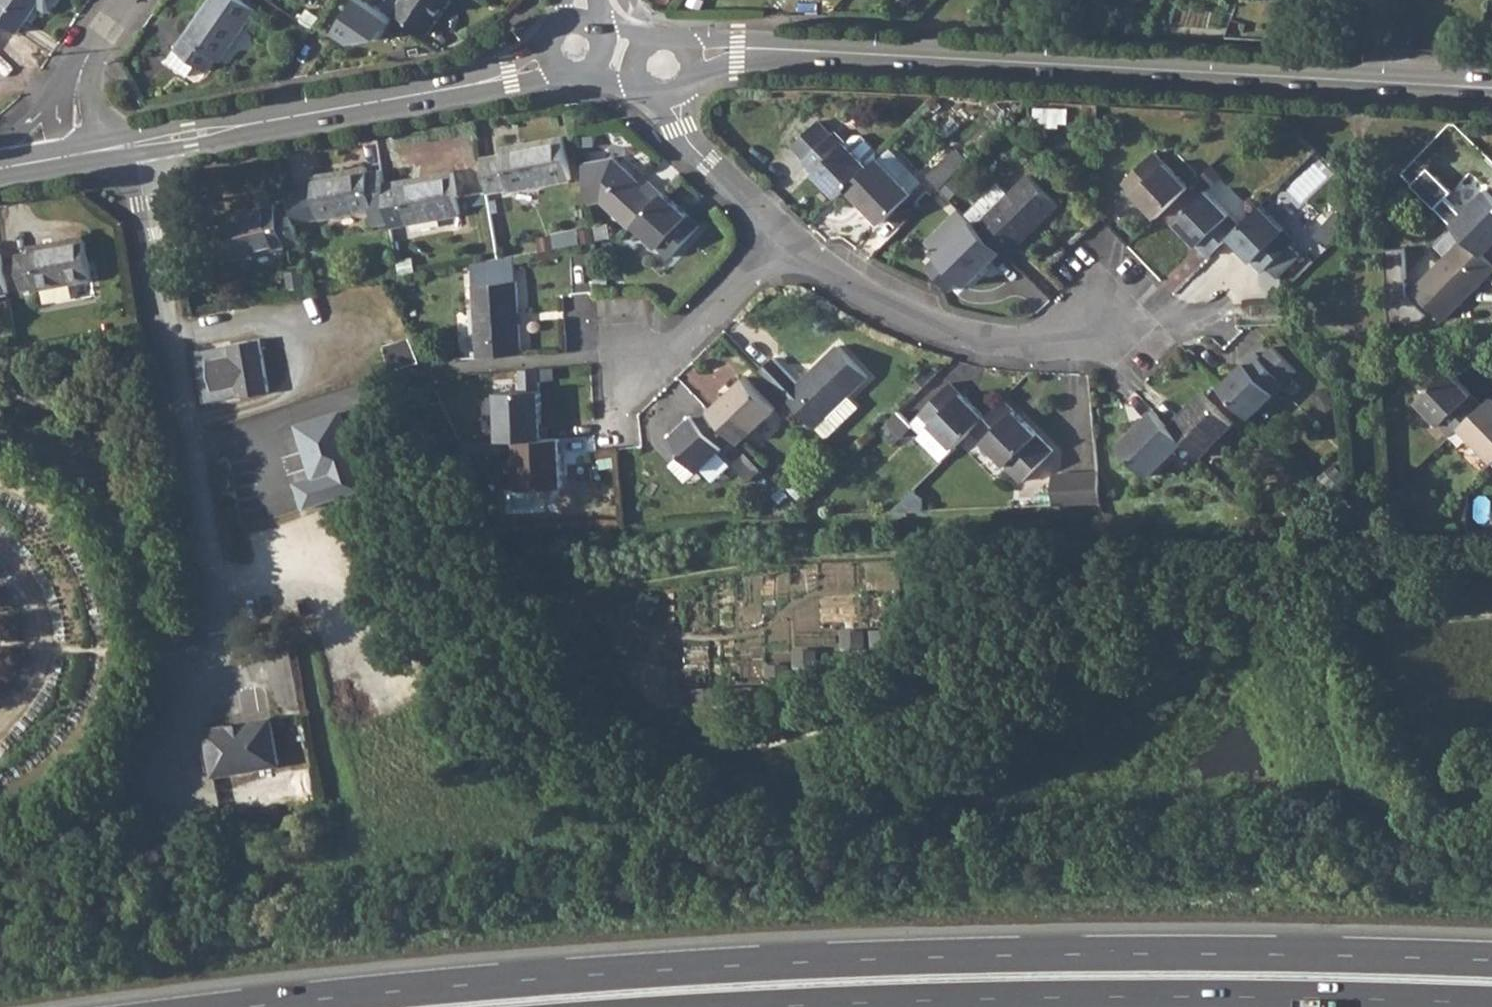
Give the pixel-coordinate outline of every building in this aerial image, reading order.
[(18,31),(36,4),(45,10),(51,9),(57,0),(0,0),(0,18),(18,31)] [(167,60),(186,73),(195,62),(206,69),(215,57),(220,60),(254,8),(243,0),(209,0),(167,60)] [(338,31),(359,45),(368,31),(381,40),(397,17),(372,0),(359,0),(338,31)] [(352,9),(358,0),(339,0),(352,9)] [(395,9),(428,33),(451,0),(400,0),(395,9)] [(805,163),(840,198),(848,190),(870,167),(879,159),(878,152),(863,137),(856,137),(848,145),(836,133),(805,163)] [(503,154),(483,158),(488,192),(509,189),(510,191),(571,179),(564,137),(502,148),(503,154)] [(928,176),(941,188),(968,160),(955,147),(928,176)] [(1125,182),(1158,216),(1189,185),(1155,152),(1125,182)] [(603,201),(633,228),(637,224),(662,198),(617,155),(585,161),(592,202),(603,201)] [(870,167),(848,190),(883,224),(914,193),(879,159),(870,167)] [(1412,183),(1420,191),(1436,174),(1428,166),(1412,183)] [(315,188),(289,191),(292,207),(295,221),(318,217),(319,218),(370,211),(372,224),(391,221),(386,190),(383,171),(367,173),(367,167),(314,176),(315,188)] [(400,187),(386,190),(391,221),(391,222),(406,220),(406,222),(460,213),(454,172),(399,181),(400,187)] [(997,181),(965,214),(972,220),(1003,252),(1008,256),(1059,204),(1028,174),(1009,193),(997,181)] [(1485,188),(1461,213),(1445,197),(1452,190),(1436,174),(1420,191),(1452,222),(1464,236),(1483,254),(1491,244),(1491,195),(1485,188)] [(1175,221),(1209,255),(1229,235),(1241,224),(1207,189),(1175,221)] [(662,198),(637,224),(671,257),(700,226),(665,194),(662,198)] [(295,221),(292,207),(278,210),(276,204),(223,217),(234,259),(287,247),(286,244),(300,240),(295,221)] [(1241,224),(1229,235),(1262,269),(1267,265),(1277,274),(1299,253),(1290,243),(1294,239),(1260,205),(1241,224)] [(1003,252),(972,220),(965,214),(960,208),(925,242),(929,245),(927,248),(931,252),(929,254),(934,258),(926,266),(950,290),(961,279),(968,285),(1003,252)] [(1464,236),(1414,287),(1444,316),(1491,268),(1491,263),(1483,254),(1464,236)] [(32,254),(17,256),(23,286),(23,288),(28,288),(30,295),(40,293),(39,289),(92,279),(84,238),(31,247),(32,254)] [(1404,246),(1385,247),(1390,321),(1423,319),(1427,310),(1407,293),(1404,246)] [(9,293),(8,289),(7,284),(3,264),(3,259),(2,253),(0,254),(0,295),(9,293)] [(594,288),(593,262),(574,263),(575,289),(594,288)] [(517,281),(473,285),(479,356),(522,353),(517,281)] [(229,352),(210,355),(214,383),(235,380),(237,392),(270,386),(262,332),(228,338),(229,352)] [(416,337),(390,342),(394,365),(420,360),(416,337)] [(868,376),(839,345),(800,383),(775,357),(762,369),(787,395),(816,426),(827,415),(838,427),(859,406),(849,395),(868,376)] [(1255,353),(1222,386),(1252,416),(1285,383),(1255,353)] [(498,391),(499,439),(516,438),(543,437),(539,368),(520,370),(521,390),(498,391)] [(1418,398),(1451,433),(1459,425),(1482,403),(1448,369),(1418,398)] [(746,377),(711,410),(735,437),(740,442),(776,408),(746,377)] [(986,415),(952,382),(911,422),(921,431),(918,434),(941,459),(955,445),(972,428),(986,415)] [(1206,392),(1171,427),(1184,440),(1201,456),(1234,421),(1206,392)] [(1459,425),(1491,458),(1491,397),(1491,395),(1482,403),(1459,425)] [(986,415),(972,428),(1008,464),(1039,433),(1003,398),(986,415)] [(711,410),(705,405),(671,438),(701,469),(735,437),(711,410)] [(349,409),(299,419),(311,476),(298,478),(303,505),(365,493),(349,409)] [(1171,427),(1153,409),(1120,444),(1151,473),(1184,440),(1171,427)] [(899,411),(887,422),(902,437),(913,426),(899,411)] [(543,437),(516,438),(519,486),(562,484),(560,436),(543,437)] [(1099,473),(1053,474),(1054,503),(1101,502),(1099,473)] [(227,722),(206,725),(213,771),(277,761),(269,715),(248,718),(249,722),(228,725),(227,722)]
